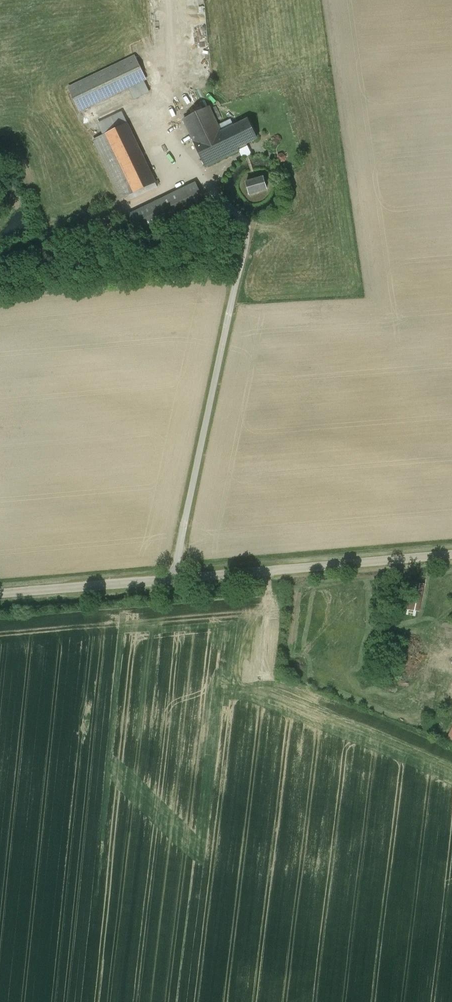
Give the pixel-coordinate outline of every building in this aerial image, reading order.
[(135,56),(69,88),(79,110),(145,79),(135,56)] [(209,107),(183,120),(206,167),(232,154),(221,132),(209,107)] [(247,120),(221,132),(232,154),(239,151),(238,148),(256,139),(247,120)] [(127,124),(93,139),(120,195),(122,199),(155,183),(127,124)] [(263,177),(246,181),(250,193),(267,189),(263,177)] [(196,182),(129,214),(138,232),(186,210),(205,200),(196,182)] [(424,584),(412,582),(410,593),(422,595),(424,584)] [(422,595),(410,593),(407,610),(420,611),(422,595)]
